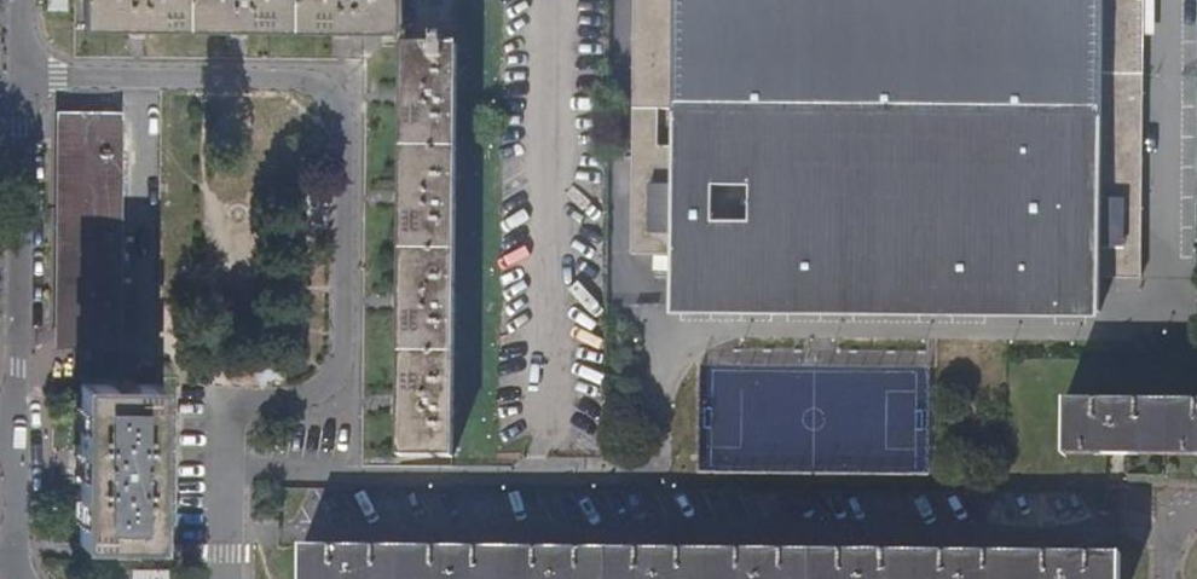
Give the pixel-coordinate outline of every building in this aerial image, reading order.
[(82,29),(393,33),(393,0),(82,0),(82,29)] [(400,44),(397,456),(452,457),(456,0),(412,0),(411,44),(400,44)] [(631,254),(671,254),(670,306),(1100,310),(1100,279),(1140,279),(1143,0),(633,0),(631,254)] [(119,111),(65,110),(64,339),(117,340),(119,111)] [(157,385),(80,383),(78,544),(156,545),(157,385)] [(1064,401),(1064,454),(1196,455),(1196,402),(1064,401)] [(303,546),(303,578),(1120,578),(1120,553),(303,546)] [(167,570),(134,571),(134,578),(167,578),(167,570)]
